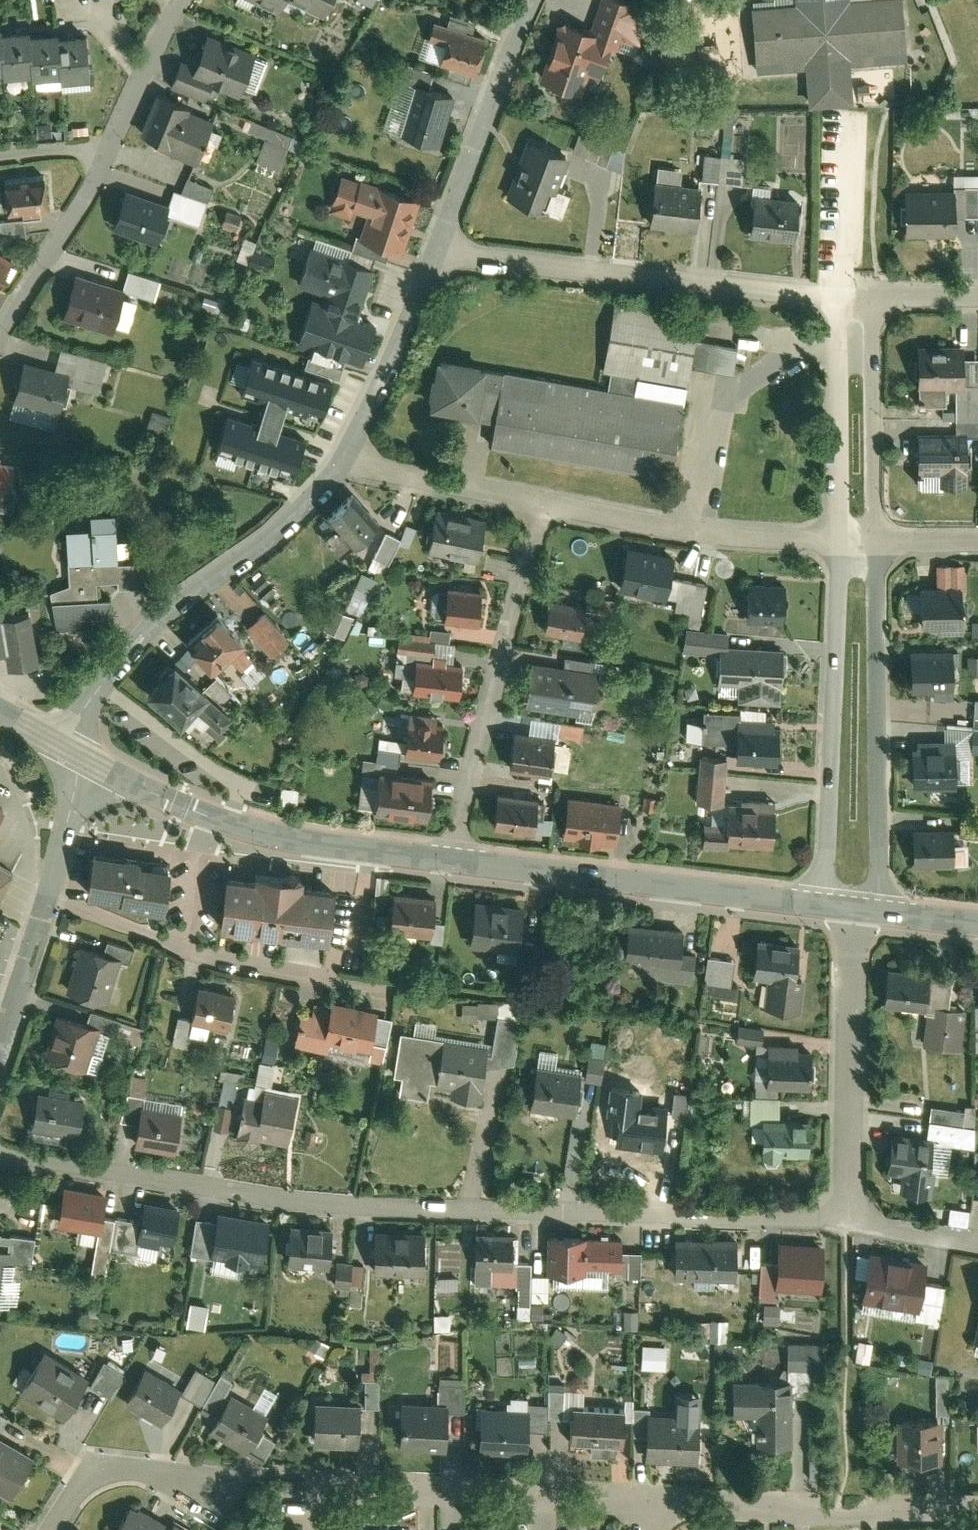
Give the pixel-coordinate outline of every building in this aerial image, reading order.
[(274,14),(281,0),(246,0),(274,14)] [(318,16),(326,0),(285,0),(318,16)] [(555,19),(532,83),(592,104),(611,51),(625,56),(636,25),(635,4),(623,0),(595,0),(584,30),(555,19)] [(760,62),(807,59),(810,100),(853,97),(850,58),(906,54),(902,0),(786,0),(755,2),(760,62)] [(470,76),(483,37),(468,33),(471,22),(446,14),(443,25),(429,21),(417,59),(470,76)] [(0,30),(0,74),(28,71),(24,33),(24,28),(0,30)] [(53,30),(24,33),(28,71),(28,76),(57,73),(54,36),(53,30)] [(176,59),(165,87),(188,96),(185,105),(194,109),(198,99),(201,101),(207,85),(234,95),(252,49),(201,31),(189,64),(176,59)] [(83,33),(54,36),(57,73),(58,79),(87,76),(83,33)] [(436,147),(450,98),(423,90),(428,75),(403,68),(398,83),(408,86),(394,134),(436,147)] [(209,118),(151,94),(134,133),(158,143),(156,148),(190,163),(192,158),(205,164),(218,133),(205,128),(209,118)] [(264,135),(255,161),(279,170),(292,133),(241,115),(238,125),(264,135)] [(614,146),(573,133),(566,154),(607,167),(614,146)] [(566,156),(520,140),(499,201),(545,217),(566,156)] [(701,155),(698,180),(715,182),(718,157),(701,155)] [(742,160),(718,157),(715,182),(740,184),(742,160)] [(644,225),(690,230),(696,186),(677,184),(679,168),(654,165),(652,180),(649,180),(644,225)] [(52,208),(49,173),(5,177),(8,212),(52,208)] [(899,187),(899,236),(950,236),(950,213),(974,213),(974,173),(951,173),(950,187),(899,187)] [(208,186),(182,176),(176,193),(167,189),(162,202),(164,203),(163,204),(185,213),(190,200),(202,201),(208,186)] [(398,256),(415,197),(356,180),(355,182),(336,177),(325,214),(345,220),(347,211),(361,215),(353,242),(398,256)] [(162,202),(120,188),(106,230),(150,245),(154,234),(159,236),(166,215),(161,213),(163,204),(164,203),(162,202)] [(749,192),(744,236),(790,242),(795,197),(749,192)] [(1,236),(25,235),(24,218),(0,219),(0,225),(1,236)] [(252,243),(240,239),(232,261),(244,265),(252,243)] [(354,312),(369,268),(306,247),(293,286),(321,295),(319,301),(354,312)] [(299,265),(304,250),(296,248),(294,254),(291,253),(288,261),(299,265)] [(8,259),(0,254),(0,273),(8,259)] [(120,288),(72,273),(58,318),(110,334),(123,293),(150,302),(156,281),(125,271),(120,288)] [(354,312),(319,301),(307,297),(291,344),(306,349),(303,356),(324,363),(327,356),(357,366),(373,319),(354,312)] [(694,316),(644,308),(618,304),(610,302),(598,374),(606,375),(604,390),(498,372),(497,374),(481,371),(482,366),(473,365),(473,363),(442,358),(441,362),(433,360),(425,403),(428,404),(428,408),(472,415),(472,418),(489,421),(485,445),(667,476),(679,402),(629,394),(632,380),(682,388),(686,367),(725,374),(730,347),(690,340),(694,316)] [(952,386),(959,386),(959,357),(959,345),(913,345),(913,386),(952,386)] [(51,368),(20,360),(9,400),(11,401),(8,414),(51,425),(63,380),(102,391),(109,363),(56,349),(51,368)] [(252,356),(240,392),(266,400),(286,406),(319,417),(331,381),(252,356)] [(972,357),(959,357),(959,386),(972,386),(972,357)] [(952,386),(952,434),(963,434),(975,434),(975,386),(972,386),(959,386),(952,386)] [(286,406),(266,400),(259,423),(279,429),(286,406)] [(169,416),(149,409),(142,429),(161,436),(169,416)] [(228,413),(217,449),(296,474),(307,438),(279,429),(259,423),(228,413)] [(952,434),(913,434),(913,475),(935,475),(935,488),(963,488),(963,434),(952,434)] [(7,489),(11,466),(0,464),(0,488),(7,489)] [(41,479),(22,479),(22,488),(41,489),(41,479)] [(372,525),(346,494),(321,516),(330,526),(318,536),(336,556),(372,525)] [(474,561),(482,519),(431,510),(423,551),(474,561)] [(151,558),(116,560),(114,511),(93,512),(93,524),(66,525),(70,594),(50,600),(57,629),(83,629),(82,616),(110,615),(109,596),(99,597),(98,581),(113,580),(114,594),(152,593),(151,558)] [(407,550),(414,528),(402,524),(397,539),(395,546),(407,550)] [(397,539),(381,532),(369,558),(384,565),(397,539)] [(625,545),(617,589),(661,598),(662,597),(663,588),(670,554),(625,545)] [(932,565),(932,588),(960,588),(960,565),(932,565)] [(371,583),(360,579),(356,589),(367,594),(371,583)] [(678,580),(676,591),(674,600),(672,611),(685,614),(692,583),(678,580)] [(779,625),(782,581),(746,580),(744,623),(779,625)] [(697,615),(703,585),(692,583),(685,614),(684,628),(695,629),(697,615)] [(600,585),(598,598),(611,600),(613,587),(600,585)] [(444,587),(444,590),(436,589),(432,591),(429,595),(427,609),(429,614),(432,618),(441,619),(440,624),(476,627),(480,591),(444,587)] [(663,588),(662,597),(674,600),(676,591),(663,588)] [(918,588),(918,630),(959,630),(960,588),(932,588),(918,588)] [(582,605),(581,608),(609,613),(611,600),(598,598),(583,595),(582,605)] [(546,599),(540,632),(576,638),(581,608),(582,605),(546,599)] [(350,617),(329,608),(319,630),(340,639),(350,617)] [(0,651),(3,668),(34,663),(27,610),(0,614),(0,651)] [(240,645),(213,612),(194,628),(199,634),(184,647),(206,673),(240,645)] [(285,642),(260,614),(243,628),(267,657),(285,642)] [(695,629),(684,628),(682,627),(679,651),(717,655),(717,649),(723,650),(724,645),(725,632),(695,629)] [(414,634),(398,634),(398,638),(395,638),(393,652),(413,655),(413,658),(448,664),(451,646),(446,645),(446,633),(425,633),(425,642),(414,641),(414,634)] [(352,642),(381,647),(382,638),(353,634),(352,642)] [(717,655),(715,684),(735,685),(734,702),(775,705),(776,687),(778,687),(780,649),(724,645),(723,650),(717,649),(717,655)] [(948,700),(949,649),(909,648),(907,690),(930,691),(930,699),(948,700)] [(562,657),(561,667),(587,672),(589,662),(562,657)] [(407,692),(456,699),(461,666),(448,664),(413,658),(407,692)] [(966,658),(965,675),(977,676),(977,659),(966,658)] [(200,690),(169,662),(139,694),(174,727),(190,709),(203,696),(204,694),(200,690)] [(523,707),(564,714),(567,700),(588,704),(594,674),(587,672),(561,667),(531,662),(523,707)] [(364,688),(365,675),(351,674),(350,687),(364,688)] [(203,696),(216,708),(228,695),(210,679),(200,690),(204,694),(203,696)] [(221,738),(214,732),(227,718),(216,708),(203,696),(190,709),(207,725),(202,731),(215,744),(221,738)] [(709,708),(709,712),(737,713),(737,718),(734,717),(734,720),(762,721),(762,714),(771,714),(771,719),(774,719),(775,713),(764,711),(744,709),(709,708)] [(701,742),(734,743),(734,720),(734,717),(737,718),(737,713),(709,712),(701,712),(701,723),(701,741),(701,742)] [(403,714),(401,756),(437,758),(440,721),(433,721),(433,716),(403,714)] [(528,718),(525,734),(551,738),(553,738),(556,722),(528,718)] [(773,763),(774,721),(762,721),(734,720),(734,743),(733,762),(773,763)] [(701,741),(701,723),(685,723),(685,740),(701,741)] [(942,742),(952,742),(952,753),(968,754),(970,731),(954,730),(942,730),(942,742)] [(511,731),(505,770),(545,776),(551,738),(525,734),(511,731)] [(968,754),(977,755),(977,732),(970,731),(968,754)] [(909,750),(909,789),(952,789),(952,753),(952,742),(942,742),(915,742),(915,750),(909,750)] [(358,773),(376,775),(377,770),(378,770),(379,764),(395,765),(396,753),(374,751),(372,763),(360,761),(358,773)] [(719,806),(723,760),(697,758),(692,804),(719,806)] [(372,814),(422,820),(427,775),(378,770),(377,770),(376,775),(372,814)] [(293,812),(295,790),(276,789),(275,811),(293,812)] [(494,792),(489,828),(528,834),(528,832),(533,801),(533,797),(494,792)] [(612,847),(617,804),(564,798),(559,840),(574,842),(573,847),(595,849),(596,845),(612,847)] [(651,813),(653,800),(641,798),(639,811),(651,813)] [(737,804),(726,803),(724,836),(724,844),(767,847),(770,800),(737,798),(737,804)] [(542,803),(533,801),(528,832),(547,835),(549,823),(539,821),(542,803)] [(955,828),(914,826),(912,866),(954,868),(955,828)] [(961,827),(960,838),(977,840),(977,829),(961,827)] [(724,844),(724,836),(700,835),(699,848),(723,850),(724,844)] [(136,858),(87,852),(82,895),(115,899),(114,906),(160,912),(166,868),(135,864),(136,858)] [(11,869),(0,863),(0,889),(11,869)] [(215,930),(322,942),(328,891),(298,887),(299,879),(250,873),(249,882),(221,878),(215,930)] [(428,925),(430,899),(390,895),(385,935),(392,936),(391,945),(410,947),(411,938),(426,939),(428,925)] [(519,908),(471,902),(466,949),(514,954),(519,908)] [(13,913),(0,906),(0,937),(13,913)] [(440,927),(428,925),(426,939),(425,947),(438,948),(440,927)] [(677,930),(634,925),(632,946),(623,945),(621,966),(673,972),(675,952),(677,930)] [(803,946),(759,939),(753,975),(773,978),(769,1008),(800,1012),(805,974),(799,973),(803,946)] [(103,942),(99,954),(117,960),(116,963),(125,966),(130,951),(103,942)] [(75,947),(61,992),(102,1005),(116,963),(117,960),(99,954),(75,947)] [(691,954),(675,952),(673,972),(672,983),(688,985),(691,954)] [(729,989),(732,963),(705,959),(701,985),(729,989)] [(412,967),(397,966),(396,980),(411,981),(412,967)] [(884,969),(880,1004),(915,1009),(922,1010),(926,978),(926,974),(884,969)] [(922,1010),(915,1009),(915,1017),(923,1017),(923,1016),(931,1017),(932,1008),(944,1009),(948,981),(926,978),(922,1010)] [(225,1032),(232,994),(194,987),(187,1021),(186,1024),(225,1032)] [(373,1013),(328,1004),(327,1010),(310,1007),(308,1016),(297,1014),(296,1020),(291,1018),(287,1036),(292,1037),(290,1048),(323,1055),(326,1044),(365,1053),(372,1018),(373,1013)] [(474,1006),(460,1006),(460,1024),(474,1024),(474,1006)] [(959,1048),(963,1011),(944,1009),(932,1008),(931,1017),(923,1016),(923,1017),(921,1045),(959,1048)] [(85,1011),(80,1024),(95,1029),(117,1036),(121,1024),(85,1011)] [(80,1024),(52,1015),(37,1058),(81,1073),(95,1029),(80,1024)] [(186,1024),(187,1021),(172,1018),(167,1048),(181,1051),(186,1024)] [(388,1022),(372,1018),(365,1053),(363,1064),(379,1067),(388,1022)] [(486,1046),(484,1060),(510,1064),(517,1022),(495,1018),(490,1047),(486,1046)] [(408,1037),(394,1035),(387,1079),(395,1080),(392,1098),(421,1102),(424,1085),(448,1088),(446,1099),(477,1104),(484,1060),(486,1046),(429,1037),(430,1027),(411,1024),(408,1037)] [(756,1047),(759,1030),(735,1026),(731,1046),(750,1049),(750,1047),(756,1047)] [(274,1048),(260,1044),(256,1059),(270,1062),(274,1048)] [(750,1089),(754,1089),(772,1090),(805,1090),(805,1051),(794,1051),(794,1044),(764,1044),(764,1047),(756,1047),(750,1047),(750,1049),(750,1089)] [(527,1114),(570,1120),(575,1081),(576,1077),(576,1071),(550,1068),(551,1056),(535,1054),(527,1114)] [(581,1078),(576,1077),(575,1081),(596,1084),(599,1059),(584,1057),(581,1078)] [(235,1091),(237,1070),(223,1069),(221,1090),(235,1091)] [(118,1133),(133,1136),(139,1098),(142,1079),(128,1077),(118,1133)] [(234,1131),(233,1136),(235,1145),(242,1149),(250,1148),(255,1140),(281,1145),(291,1094),(260,1088),(257,1102),(241,1099),(237,1117),(234,1131)] [(754,1100),(772,1100),(772,1090),(754,1089),(754,1100)] [(33,1127),(79,1132),(83,1095),(37,1090),(33,1127)] [(664,1109),(659,1143),(678,1146),(684,1097),(666,1095),(664,1109)] [(130,1151),(171,1158),(180,1105),(139,1098),(133,1136),(130,1151)] [(759,1120),(775,1120),(775,1100),(772,1100),(754,1100),(747,1100),(747,1126),(759,1126),(759,1120)] [(610,1147),(658,1154),(659,1143),(664,1109),(616,1102),(610,1147)] [(237,1117),(225,1115),(227,1108),(211,1106),(207,1130),(222,1133),(223,1129),(234,1131),(237,1117)] [(928,1140),(938,1141),(938,1146),(970,1150),(975,1112),(933,1107),(928,1140)] [(759,1158),(803,1158),(803,1120),(775,1120),(759,1120),(759,1126),(759,1158)] [(892,1135),(888,1167),(905,1170),(902,1187),(936,1192),(940,1169),(934,1168),(938,1146),(938,1141),(928,1140),(892,1135)] [(99,1193),(59,1186),(53,1227),(93,1233),(95,1217),(99,1193)] [(140,1202),(137,1222),(133,1243),(168,1248),(175,1207),(140,1202)] [(224,1231),(209,1229),(205,1253),(255,1260),(261,1218),(226,1214),(224,1231)] [(110,1220),(95,1217),(93,1233),(86,1275),(101,1277),(105,1249),(110,1220)] [(110,1220),(105,1249),(132,1253),(133,1243),(137,1222),(110,1218),(110,1220)] [(437,1222),(437,1266),(459,1266),(460,1223),(437,1222)] [(327,1228),(285,1225),(282,1266),(324,1269),(327,1228)] [(417,1273),(418,1232),(371,1232),(371,1273),(417,1273)] [(507,1234),(470,1234),(470,1268),(487,1268),(507,1268),(507,1234)] [(5,1252),(4,1262),(28,1264),(31,1238),(7,1235),(5,1252)] [(587,1267),(588,1237),(550,1237),(550,1269),(587,1270),(587,1267)] [(623,1237),(588,1237),(587,1267),(623,1267),(623,1237)] [(736,1278),(736,1238),(676,1237),(676,1277),(736,1278)] [(824,1288),(826,1243),(782,1241),(781,1262),(780,1286),(824,1288)] [(922,1260),(867,1250),(857,1302),(913,1312),(918,1283),(922,1260)] [(641,1252),(628,1252),(628,1278),(641,1278),(641,1252)] [(347,1263),(331,1261),(329,1286),(345,1288),(345,1285),(347,1265),(347,1263)] [(780,1286),(781,1262),(762,1262),(760,1298),(779,1299),(780,1286)] [(526,1264),(511,1264),(511,1288),(513,1290),(513,1308),(526,1308),(526,1264)] [(362,1266),(347,1265),(345,1285),(360,1286),(362,1266)] [(487,1296),(487,1268),(470,1268),(470,1296),(487,1296)] [(456,1286),(457,1275),(436,1275),(436,1286),(456,1286)] [(942,1287),(918,1283),(913,1312),(911,1320),(935,1325),(942,1287)] [(212,1287),(211,1298),(228,1300),(229,1288),(212,1287)] [(777,1320),(779,1302),(764,1301),(762,1318),(777,1320)] [(718,1322),(718,1308),(709,1307),(708,1322),(718,1322)] [(310,1368),(323,1347),(312,1340),(298,1360),(310,1368)] [(785,1343),(784,1371),(816,1372),(817,1344),(785,1343)] [(357,1382),(359,1382),(374,1381),(373,1347),(365,1347),(365,1372),(357,1373),(357,1382)] [(638,1347),(636,1371),(663,1373),(665,1349),(638,1347)] [(57,1422),(86,1377),(40,1348),(27,1368),(20,1363),(7,1384),(14,1388),(11,1392),(57,1422)] [(100,1362),(85,1386),(107,1400),(122,1376),(100,1362)] [(179,1389),(140,1367),(120,1402),(158,1424),(177,1392),(179,1389)] [(179,1389),(177,1392),(198,1404),(211,1381),(191,1369),(179,1389)] [(937,1374),(937,1412),(950,1412),(951,1375),(937,1374)] [(211,1381),(198,1404),(213,1413),(225,1392),(230,1383),(215,1375),(211,1381)] [(444,1403),(444,1411),(459,1412),(460,1380),(436,1380),(435,1403),(444,1403)] [(359,1382),(360,1407),(375,1406),(374,1381),(359,1382)] [(789,1382),(734,1381),(733,1413),(758,1414),(757,1446),(788,1447),(789,1382)] [(249,1406),(262,1413),(274,1392),(261,1385),(249,1406)] [(543,1404),(542,1418),(565,1418),(568,1418),(568,1408),(568,1390),(543,1390),(543,1404)] [(249,1406),(225,1392),(213,1413),(202,1432),(241,1455),(246,1447),(263,1457),(275,1435),(258,1425),(265,1415),(262,1413),(249,1406)] [(475,1407),(474,1452),(523,1453),(523,1431),(524,1403),(524,1399),(506,1398),(506,1403),(502,1403),(502,1407),(475,1407)] [(311,1446),(355,1446),(356,1402),(312,1401),(311,1405),(311,1420),(311,1446)] [(397,1402),(396,1450),(443,1451),(444,1411),(444,1403),(435,1403),(397,1402)] [(543,1404),(524,1403),(523,1431),(542,1432),(542,1418),(543,1404)] [(311,1420),(311,1405),(301,1404),(301,1420),(311,1420)] [(621,1409),(568,1408),(568,1418),(565,1418),(565,1448),(620,1449),(621,1409)] [(644,1410),(631,1410),(629,1457),(643,1458),(644,1415),(644,1410)] [(693,1416),(644,1415),(643,1458),(643,1462),(691,1464),(693,1416)] [(899,1459),(944,1458),(943,1417),(898,1418),(899,1459)] [(7,1501),(31,1460),(0,1442),(0,1497),(7,1501)] [(168,1522),(166,1524),(126,1503),(111,1529),(183,1529),(168,1522)]
